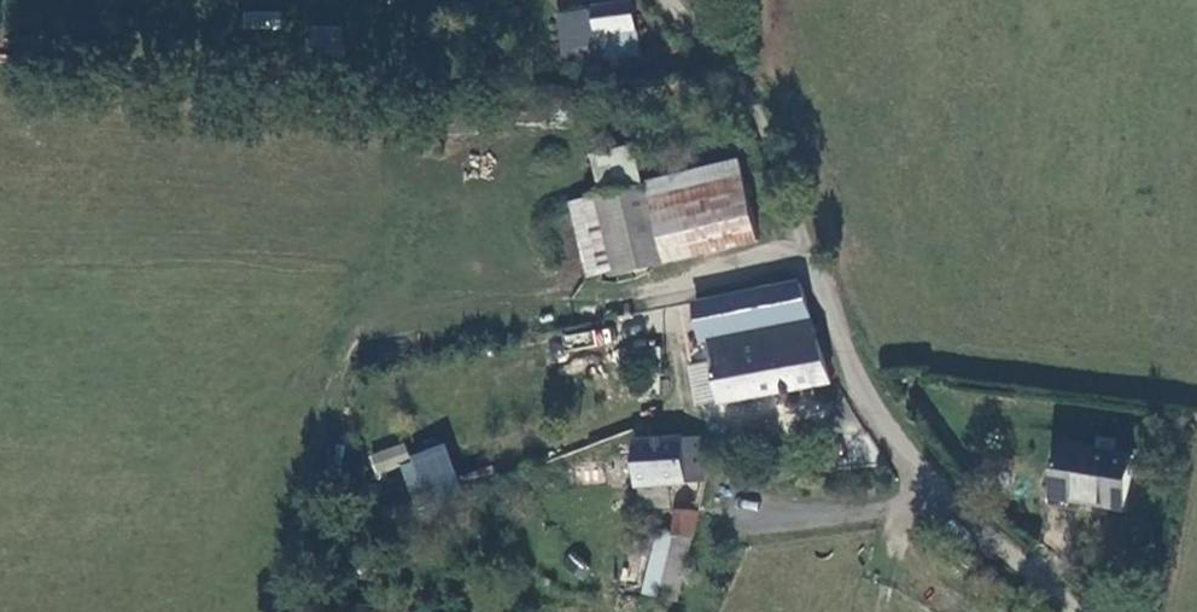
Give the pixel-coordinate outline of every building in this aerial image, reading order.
[(637,1),(565,12),(573,64),(644,51),(637,1)] [(318,28),(319,77),(343,78),(345,27),(318,28)] [(659,183),(676,260),(766,241),(748,165),(659,183)] [(659,183),(613,195),(632,270),(676,260),(659,183)] [(613,195),(582,200),(595,272),(623,266),(613,195)] [(613,195),(623,266),(625,271),(632,270),(613,195)] [(805,321),(801,283),(711,297),(712,299),(716,335),(805,321)] [(805,321),(716,335),(723,402),(815,390),(805,321)] [(566,349),(595,344),(592,331),(563,336),(566,349)] [(650,384),(657,385),(647,343),(641,342),(639,363),(650,364),(650,384)] [(710,481),(713,438),(651,441),(640,443),(644,487),(608,491),(611,514),(706,505),(710,481)] [(1133,454),(1061,441),(1052,492),(1123,506),(1133,454)] [(403,443),(368,454),(374,474),(409,463),(403,443)] [(606,456),(608,491),(644,487),(640,443),(628,443),(627,453),(606,456)] [(414,512),(462,496),(444,444),(397,460),(414,512)] [(663,529),(646,593),(682,600),(704,512),(675,514),(672,531),(663,529)]
